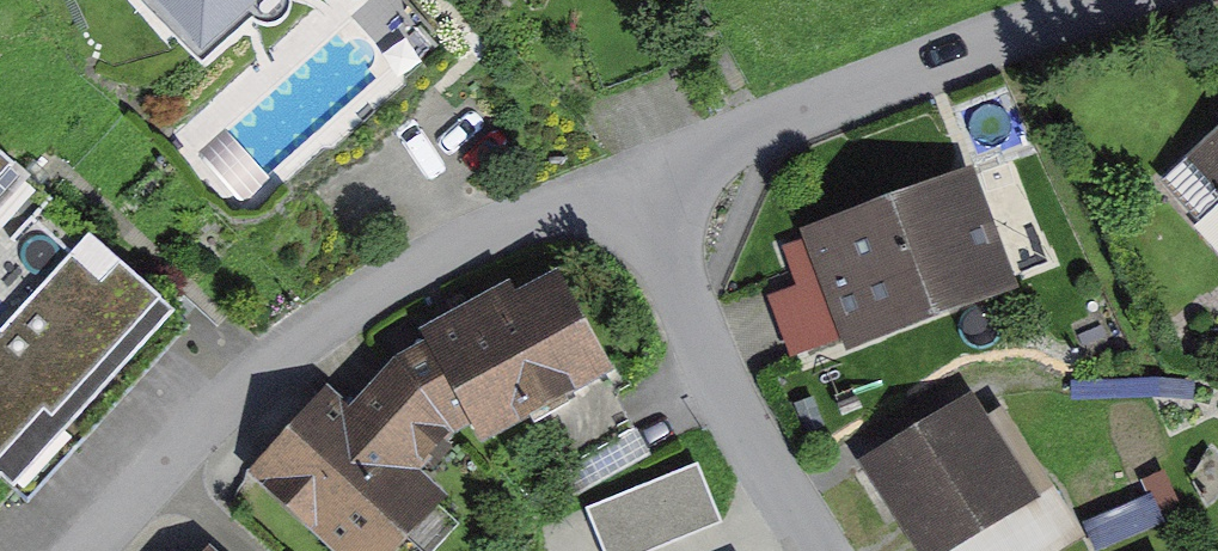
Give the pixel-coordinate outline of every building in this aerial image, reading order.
[(212,60),(281,0),(158,0),(212,60)] [(29,477),(187,305),(0,135),(0,451),(29,477)] [(1200,160),(1217,178),(1217,142),(1200,160)] [(1028,274),(977,164),(830,231),(881,342),(1028,274)] [(617,363),(561,267),(436,340),(492,435),(617,363)] [(400,357),(356,405),(335,385),(260,466),(352,550),(398,550),(446,498),(411,466),(461,413),(400,357)] [(984,393),(885,458),(946,550),(1056,550),(1079,536),(984,393)] [(696,465),(589,509),(606,550),(640,550),(719,518),(696,465)]
